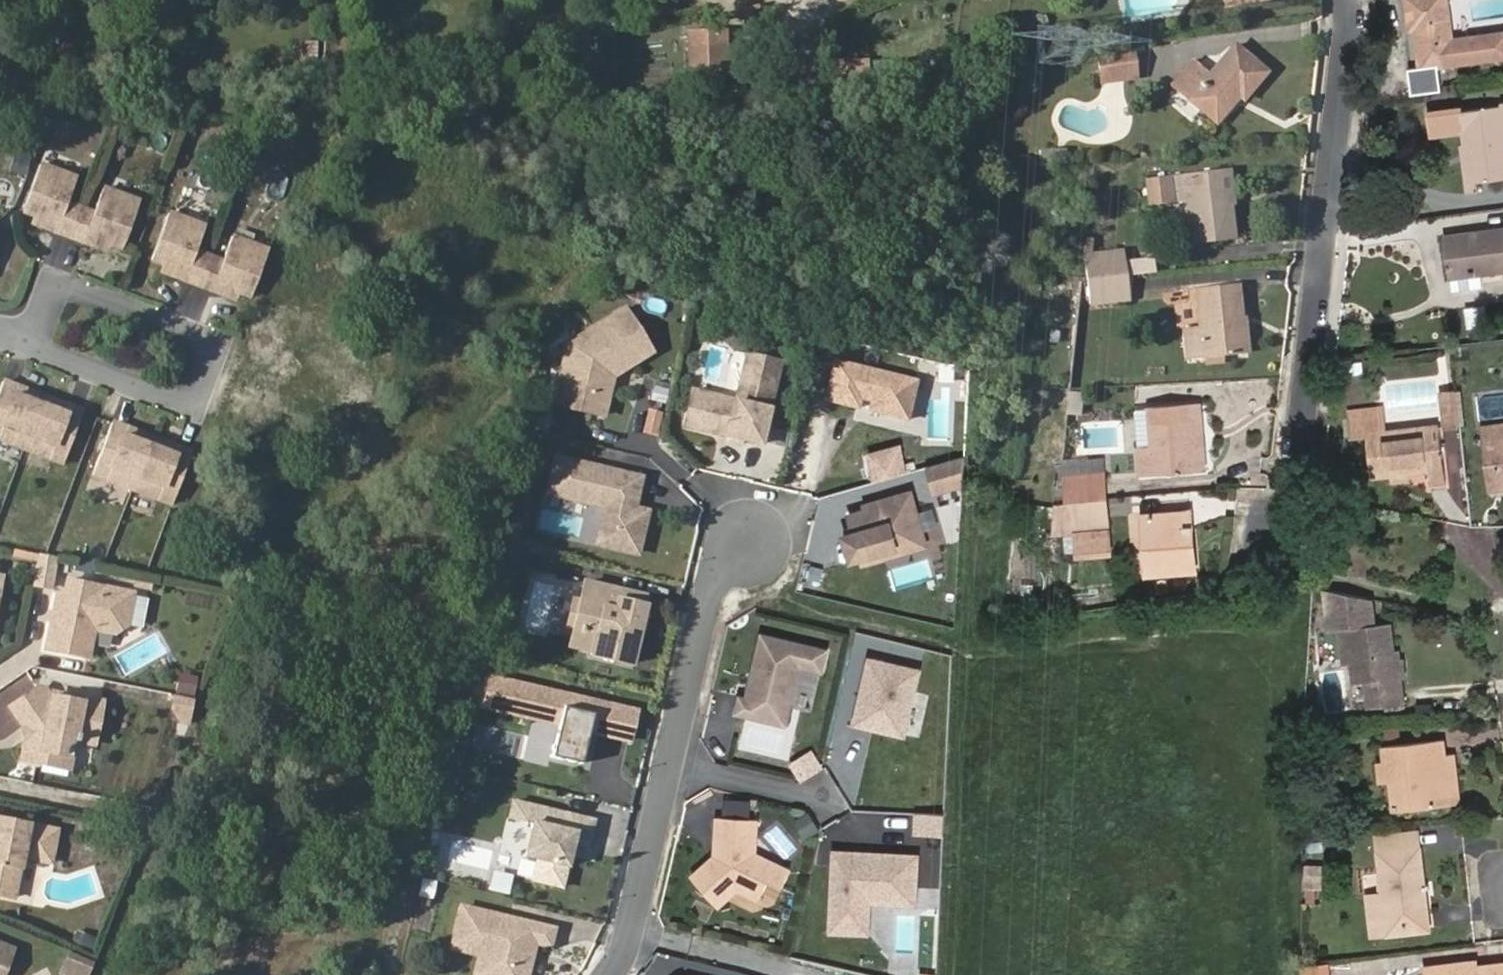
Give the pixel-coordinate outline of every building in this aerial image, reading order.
[(1448,0),(1406,0),(1410,27),(1415,27),(1423,66),(1502,55),(1502,31),(1453,39),(1448,0)] [(348,23),(325,22),(322,88),(333,89),(334,58),(346,59),(348,23)] [(741,72),(737,31),(696,36),(700,76),(741,72)] [(315,66),(316,42),(302,42),(301,66),(315,66)] [(1211,73),(1195,60),(1174,84),(1215,120),(1237,94),(1242,98),(1265,70),(1235,44),(1211,73)] [(1136,74),(1134,46),(1101,50),(1104,78),(1136,74)] [(1502,106),(1460,111),(1462,131),(1464,144),(1473,143),(1478,182),(1502,178),(1502,101),(1502,106)] [(1462,131),(1460,111),(1460,110),(1426,114),(1429,135),(1462,131)] [(1467,192),(1479,191),(1478,182),(1473,143),(1464,144),(1461,144),(1467,192)] [(102,184),(93,209),(66,199),(75,174),(37,160),(21,207),(35,213),(56,220),(54,228),(83,239),(86,231),(107,239),(122,244),(139,197),(102,184)] [(1225,204),(1221,167),(1148,176),(1150,204),(1187,199),(1191,241),(1233,236),(1230,203),(1225,204)] [(1230,203),(1233,203),(1230,167),(1221,167),(1225,204),(1230,203)] [(231,231),(222,256),(195,246),(204,221),(167,208),(150,255),(165,260),(185,268),(183,276),(213,286),(215,279),(236,287),(251,292),(268,244),(231,231)] [(35,213),(32,221),(54,228),(56,220),(35,213)] [(1445,238),(1449,278),(1453,277),(1455,291),(1485,287),(1483,273),(1502,270),(1502,229),(1445,238)] [(83,239),(104,247),(107,239),(86,231),(83,239)] [(1125,274),(1122,249),(1087,253),(1090,278),(1125,274)] [(165,260),(162,268),(183,276),(185,268),(165,260)] [(1127,298),(1125,274),(1090,278),(1093,302),(1127,298)] [(213,286),(233,294),(236,287),(215,279),(213,286)] [(1240,315),(1237,283),(1197,287),(1202,324),(1186,327),(1190,357),(1239,352),(1236,316),(1240,315)] [(647,330),(627,298),(570,333),(556,392),(605,404),(614,365),(639,350),(632,340),(647,330)] [(1239,352),(1248,350),(1245,315),(1240,315),(1236,316),(1239,352)] [(793,322),(777,319),(774,332),(790,336),(793,322)] [(654,341),(647,330),(632,340),(639,350),(654,341)] [(739,392),(715,387),(711,405),(688,400),(684,418),(764,436),(783,353),(750,345),(739,392)] [(826,392),(858,399),(861,389),(872,392),(870,402),(908,411),(918,368),(912,367),(911,370),(835,352),(826,392)] [(15,391),(18,384),(3,378),(0,386),(0,436),(64,460),(83,408),(68,402),(65,410),(15,391)] [(688,400),(711,405),(715,387),(693,382),(688,400)] [(18,384),(15,391),(65,410),(68,402),(18,384)] [(1443,427),(1458,425),(1454,391),(1439,393),(1443,427)] [(1201,469),(1195,401),(1150,404),(1155,444),(1140,445),(1142,474),(1201,469)] [(1382,432),(1379,410),(1348,414),(1351,436),(1365,434),(1370,476),(1391,474),(1404,472),(1423,469),(1423,460),(1440,458),(1436,425),(1382,432)] [(124,432),(127,424),(112,419),(93,470),(173,500),(192,448),(178,443),(175,451),(124,432)] [(178,443),(127,424),(124,432),(175,451),(178,443)] [(1485,428),(1488,445),(1493,443),(1500,486),(1502,486),(1502,426),(1485,428)] [(877,477),(912,470),(906,441),(870,448),(877,477)] [(1502,497),(1502,486),(1500,486),(1493,443),(1488,445),(1484,445),(1492,499),(1502,497)] [(647,469),(561,448),(553,485),(611,498),(608,514),(621,518),(617,538),(644,544),(654,503),(637,498),(638,491),(642,492),(647,469)] [(965,477),(967,449),(931,459),(938,484),(965,477)] [(1106,456),(1063,456),(1063,467),(1106,467),(1106,456)] [(1426,483),(1443,480),(1440,458),(1423,460),(1423,469),(1426,483)] [(1392,480),(1405,478),(1404,472),(1391,474),(1392,480)] [(1103,473),(1066,476),(1067,500),(1105,497),(1103,473)] [(922,494),(919,483),(910,485),(913,496),(922,494)] [(930,524),(922,494),(913,496),(910,485),(887,492),(889,497),(857,505),(861,519),(856,520),(861,538),(866,536),(871,553),(892,547),(891,542),(905,538),(904,532),(930,524)] [(1085,553),(1110,552),(1107,497),(1105,497),(1067,500),(1057,501),(1054,530),(1083,528),(1085,553)] [(1195,569),(1190,511),(1145,514),(1150,572),(1195,569)] [(621,518),(608,514),(603,534),(617,538),(621,518)] [(933,536),(930,524),(904,532),(905,538),(907,543),(933,536)] [(897,585),(938,573),(930,545),(889,557),(897,585)] [(35,584),(52,588),(59,556),(41,552),(35,584)] [(580,592),(574,590),(568,617),(597,624),(592,646),(631,655),(644,597),(619,591),(621,581),(585,573),(580,592)] [(67,594),(59,593),(57,609),(64,611),(64,616),(60,620),(54,622),(49,649),(91,656),(96,630),(115,634),(130,623),(135,593),(70,578),(67,594)] [(619,591),(644,597),(647,588),(621,581),(619,591)] [(1376,624),(1373,599),(1327,590),(1333,633),(1340,632),(1344,665),(1350,664),(1353,684),(1365,682),(1369,708),(1403,703),(1399,679),(1404,678),(1402,660),(1400,660),(1394,661),(1393,652),(1388,623),(1376,624)] [(57,609),(54,622),(60,620),(64,616),(64,611),(57,609)] [(739,705),(789,717),(803,658),(825,663),(830,642),(765,626),(754,671),(759,672),(755,691),(750,690),(743,688),(739,705)] [(907,726),(922,663),(874,652),(859,715),(907,726)] [(194,688),(198,671),(182,668),(179,685),(194,688)] [(636,704),(491,669),(484,699),(559,716),(552,749),(581,756),(589,723),(629,733),(636,704)] [(755,691),(759,672),(754,671),(750,690),(755,691)] [(1356,710),(1369,708),(1365,682),(1353,684),(1356,710)] [(50,688),(39,686),(12,705),(26,723),(30,723),(35,731),(28,737),(24,758),(45,762),(47,750),(64,753),(65,745),(74,737),(79,738),(97,741),(106,698),(76,692),(75,699),(57,696),(52,690),(50,688)] [(190,720),(192,721),(198,694),(178,690),(174,705),(182,718),(190,720)] [(26,723),(28,737),(35,731),(30,723),(26,723)] [(45,762),(72,767),(79,738),(74,737),(65,745),(64,753),(47,750),(45,762)] [(1446,757),(1444,739),(1383,746),(1385,762),(1380,762),(1382,783),(1393,781),(1404,780),(1408,810),(1454,805),(1450,778),(1444,778),(1443,757),(1446,757)] [(1454,805),(1462,804),(1455,756),(1446,757),(1443,757),(1444,778),(1450,778),(1454,805)] [(1396,812),(1408,810),(1404,780),(1393,781),(1396,812)] [(595,812),(514,793),(511,809),(534,815),(526,848),(539,851),(534,872),(564,879),(574,835),(590,839),(595,812)] [(726,795),(725,810),(755,812),(756,797),(726,795)] [(825,820),(813,803),(805,809),(817,826),(825,820)] [(725,810),(720,809),(719,834),(726,842),(695,870),(721,899),(741,882),(763,892),(771,874),(785,881),(793,863),(758,846),(760,812),(755,812),(725,810)] [(60,824),(0,813),(0,890),(20,894),(29,852),(55,857),(60,824)] [(1425,893),(1417,831),(1375,836),(1383,897),(1384,906),(1369,907),(1372,936),(1389,934),(1389,930),(1423,927),(1419,899),(1425,893)] [(921,881),(923,849),(842,845),(838,923),(874,925),(875,893),(890,894),(891,879),(921,881)] [(1389,934),(1433,930),(1429,892),(1425,893),(1419,899),(1423,927),(1389,930),(1389,934)] [(1383,897),(1368,899),(1369,907),(1384,906),(1383,897)] [(495,951),(490,974),(527,974),(536,935),(551,938),(555,922),(463,900),(453,941),(481,947),(495,951)] [(98,950),(104,936),(81,927),(75,942),(98,950)] [(19,946),(0,938),(0,974),(8,974),(19,946)] [(495,951),(481,947),(474,974),(479,974),(490,974),(495,951)] [(97,958),(74,949),(67,968),(84,974),(91,974),(97,958)] [(1481,969),(1480,962),(1468,964),(1468,971),(1481,969)] [(1468,971),(1468,964),(1429,969),(1429,974),(1502,974),(1502,967),(1481,969),(1468,971)] [(1330,966),(1306,968),(1307,974),(1331,974),(1330,966)]
